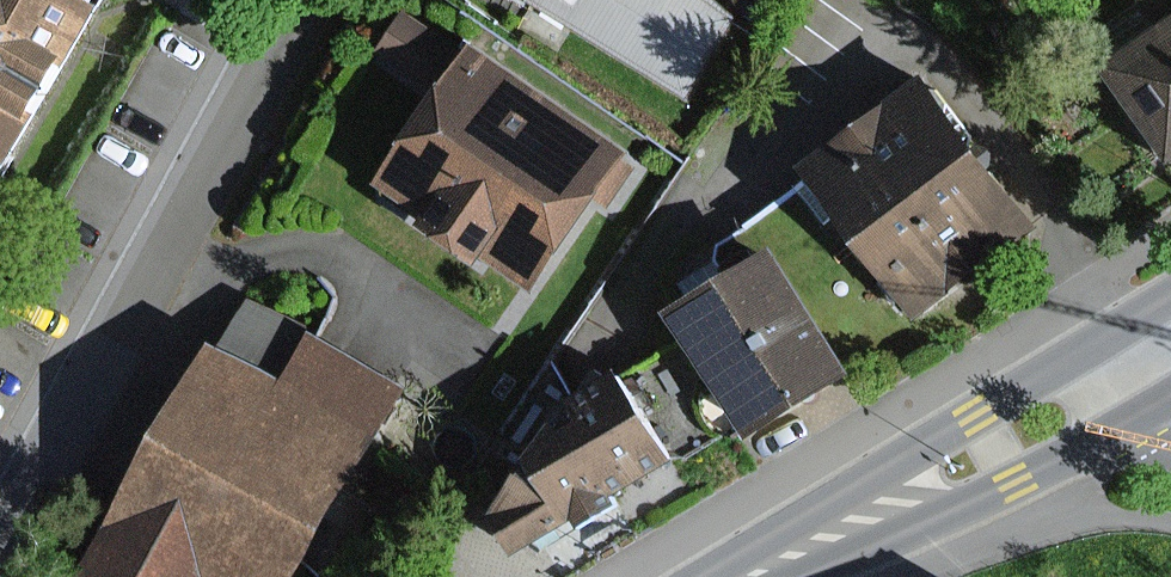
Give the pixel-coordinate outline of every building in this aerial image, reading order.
[(30,162),(118,0),(0,0),(0,146),(30,162)] [(706,97),(752,3),(749,0),(529,0),(706,97)] [(444,93),(470,39),(406,8),(380,62),(444,93)] [(1150,48),(1170,80),(1170,34),(1150,48)] [(419,188),(576,286),(664,146),(508,48),(419,188)] [(970,77),(839,172),(937,306),(1068,211),(970,77)] [(804,239),(701,304),(781,429),(884,364),(804,239)] [(388,402),(296,352),(277,388),(205,349),(79,576),(291,576),(388,402)] [(705,457),(653,361),(615,381),(517,503),(550,547),(705,457)]
